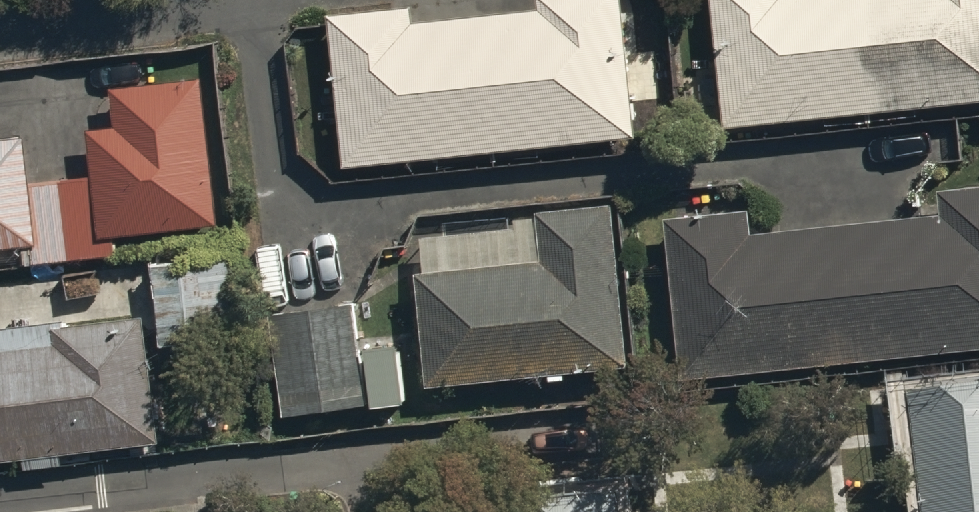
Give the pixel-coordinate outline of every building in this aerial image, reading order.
[(328,6),(344,159),(634,128),(620,0),(537,0),(537,1),(412,15),(411,0),(380,0),(328,6)] [(723,119),(978,92),(978,0),(711,0),(723,119)] [(116,226),(218,216),(203,70),(111,80),(115,118),(88,121),(93,170),(30,176),(26,129),(0,132),(0,242),(25,239),(27,258),(119,248),(116,226)] [(682,381),(978,350),(978,213),(667,246),(682,381)] [(419,237),(430,381),(622,365),(611,222),(419,237)] [(230,261),(156,267),(162,341),(236,335),(230,261)] [(161,429),(146,307),(53,318),(56,336),(0,342),(0,448),(161,429)] [(272,319),(281,399),(363,390),(354,310),(272,319)] [(923,511),(978,511),(978,415),(915,420),(923,511)]
